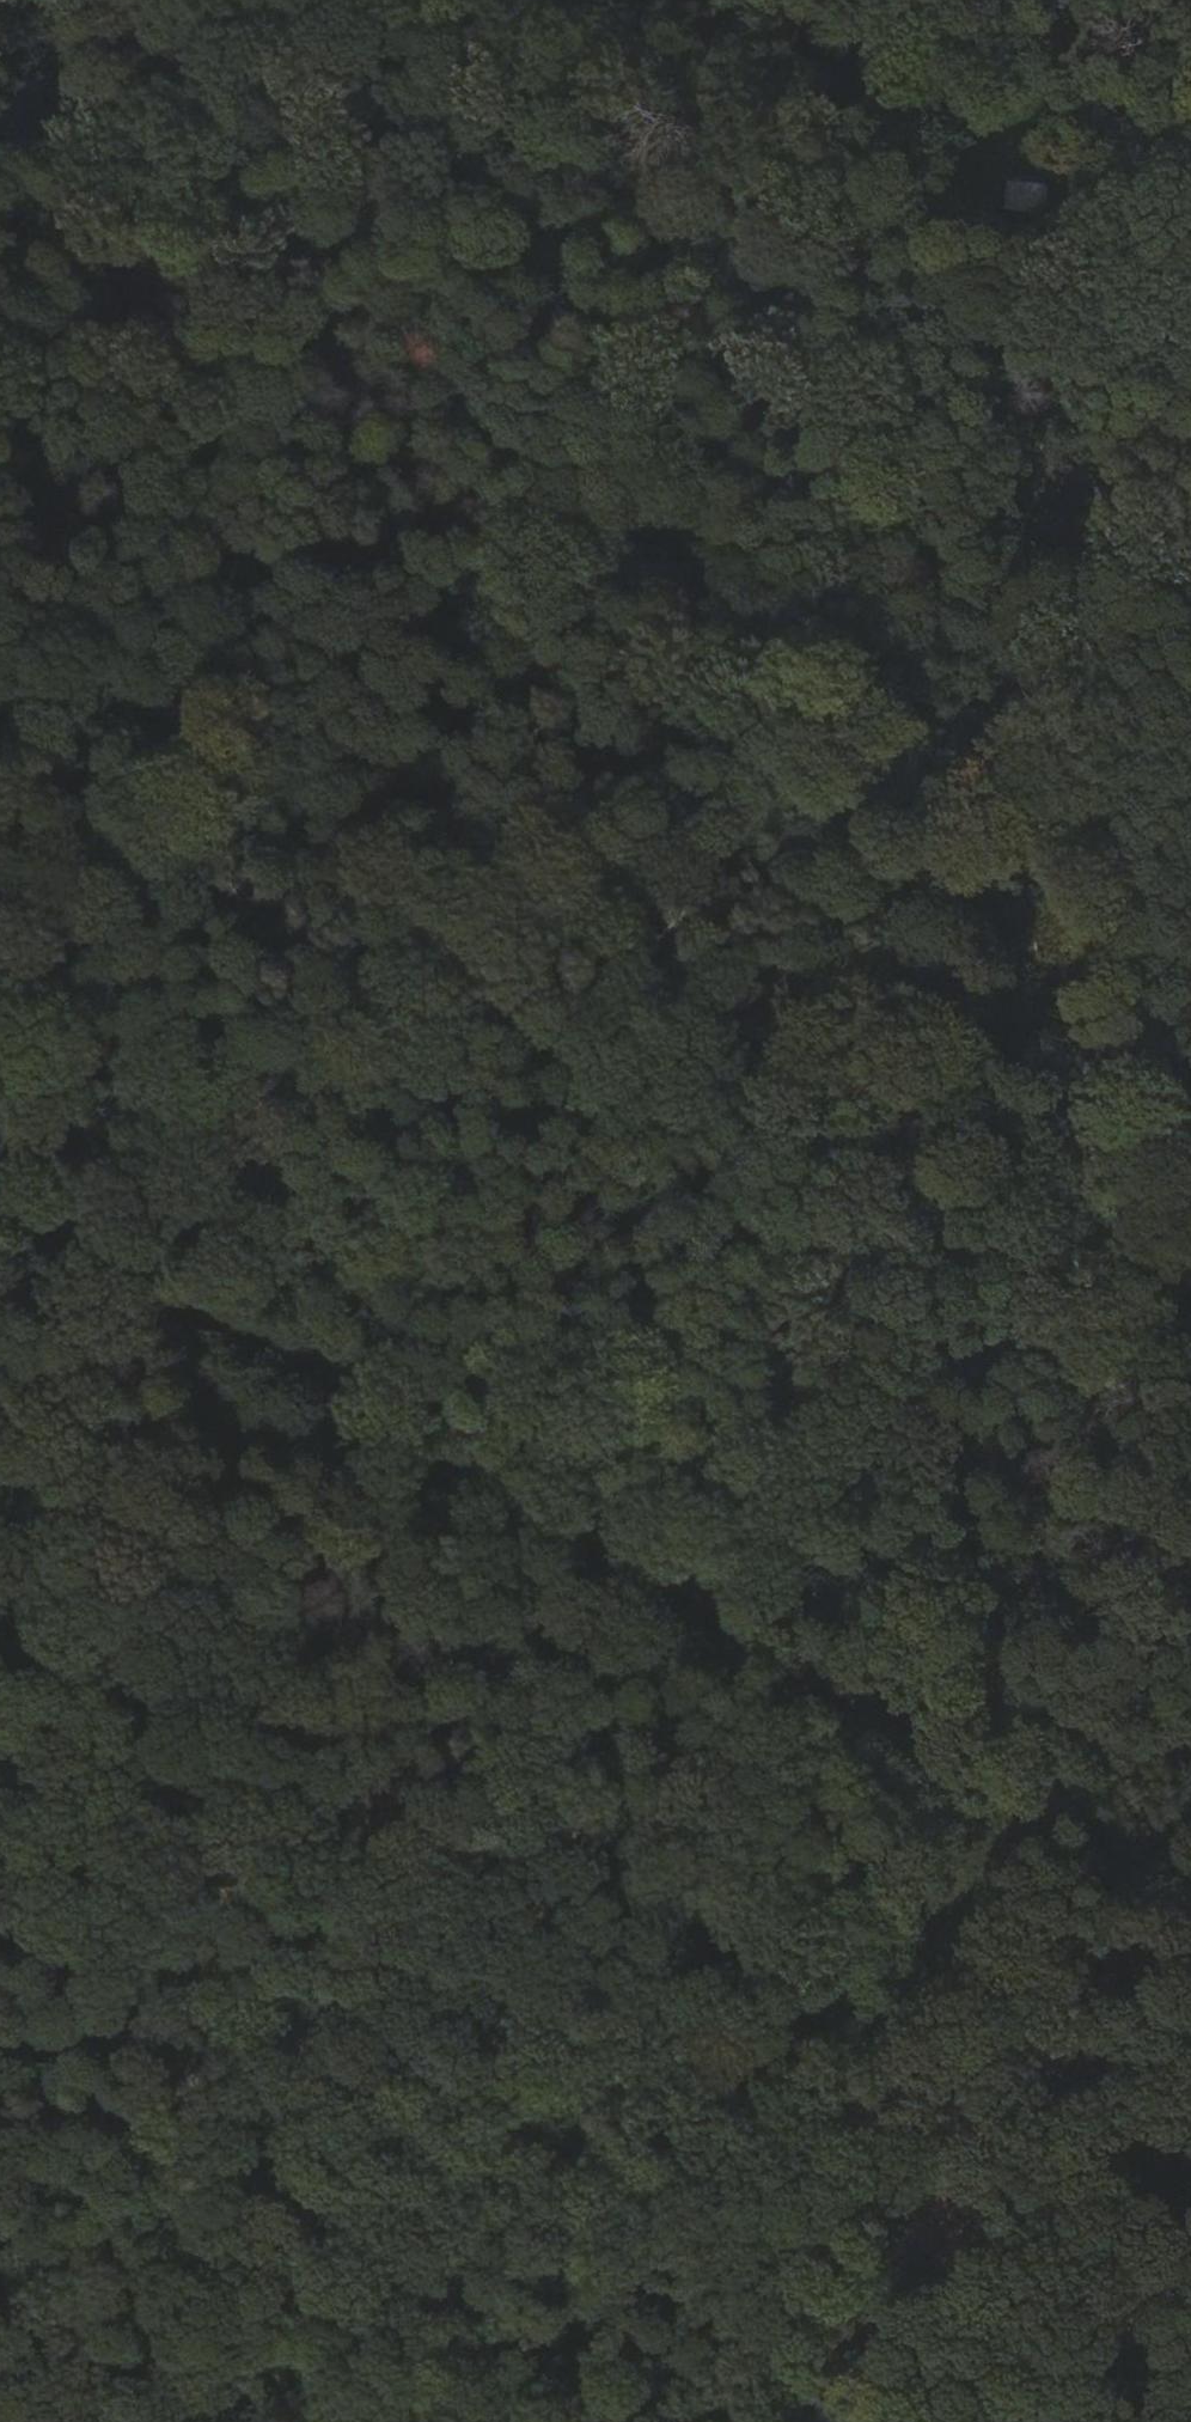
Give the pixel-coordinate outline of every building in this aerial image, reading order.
[(1052,215),(1049,193),(1026,192),(1030,213),(1052,215)]
